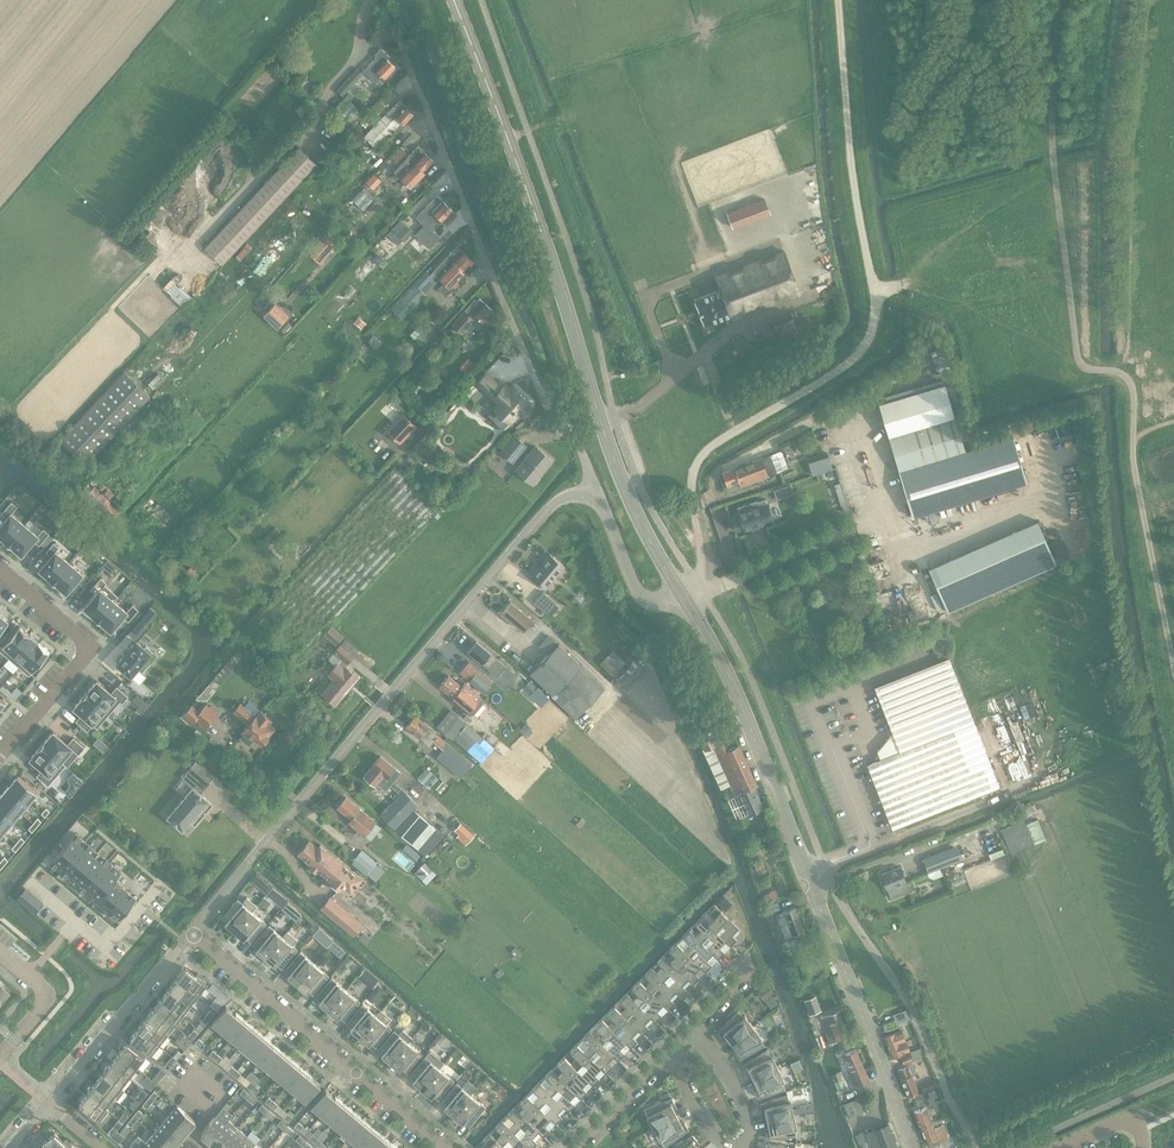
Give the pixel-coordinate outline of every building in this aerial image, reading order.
[(377,57),(368,66),(364,70),(369,75),(376,82),(383,75),(385,77),(396,67),(387,59),(390,56),(382,48),(376,55),(377,57)] [(343,95),(363,73),(358,69),(338,91),(343,95)] [(364,130),(395,97),(389,92),(377,105),(378,105),(373,110),(374,110),(360,126),(364,130)] [(377,149),(402,123),(404,124),(414,114),(400,100),(364,137),(377,149)] [(425,174),(423,171),(433,161),(418,146),(408,157),(394,171),(411,188),(425,174)] [(205,248),(222,264),(317,163),(299,147),(205,248)] [(400,147),(391,157),(397,162),(406,152),(400,147)] [(390,159),(376,173),(380,176),(394,163),(390,159)] [(375,174),(367,181),(371,185),(379,177),(375,174)] [(425,195),(407,212),(410,215),(428,198),(425,195)] [(421,214),(429,222),(420,231),(424,234),(440,218),(442,221),(453,210),(437,195),(426,208),(421,214)] [(765,197),(727,212),(733,229),(771,214),(765,197)] [(399,246),(404,240),(413,231),(401,219),(392,229),(393,229),(387,235),(399,246)] [(324,241),(311,256),(318,262),(331,247),(324,241)] [(415,284),(426,294),(441,278),(444,282),(438,288),(444,294),(450,287),(450,288),(465,272),(463,270),(472,260),(457,246),(431,274),(427,271),(415,284)] [(716,276),(721,290),(695,300),(705,325),(738,313),(740,317),(801,294),(784,250),(716,276)] [(171,296),(183,307),(192,296),(180,285),(171,296)] [(451,325),(459,331),(462,334),(472,323),(477,328),(483,321),(493,310),(480,298),(476,303),(474,301),(462,315),(461,314),(451,325)] [(275,304),(264,315),(277,327),(288,316),(275,304)] [(359,317),(354,323),(361,328),(365,323),(359,317)] [(427,328),(417,339),(427,348),(437,338),(427,328)] [(86,465),(151,396),(124,372),(60,441),(86,465)] [(484,373),(474,383),(497,405),(493,409),(494,410),(489,415),(503,428),(507,423),(508,424),(520,411),(523,415),(531,407),(512,389),(507,395),(484,373)] [(945,384),(879,404),(893,451),(899,471),(913,517),(1027,482),(1014,441),(1013,437),(965,451),(959,431),(945,384)] [(203,419),(196,409),(190,413),(198,423),(203,419)] [(416,426),(403,413),(386,430),(400,443),(416,426)] [(499,452),(513,463),(528,445),(515,434),(499,452)] [(533,484),(552,460),(536,446),(516,470),(533,484)] [(828,452),(809,458),(812,470),(832,464),(828,452)] [(762,478),(777,473),(770,455),(723,473),(728,485),(726,486),(728,491),(730,490),(731,491),(741,487),(758,480),(759,484),(764,483),(762,478)] [(132,501),(101,471),(80,494),(111,523),(132,501)] [(829,481),(822,483),(826,497),(833,494),(829,481)] [(791,484),(774,490),(777,499),(794,494),(791,484)] [(739,514),(731,517),(736,530),(744,528),(744,529),(751,527),(752,529),(759,527),(758,524),(765,522),(764,521),(772,518),(767,505),(765,499),(757,502),(757,501),(737,507),(739,513),(739,514)] [(0,525),(0,537),(5,541),(4,541),(8,544),(25,524),(11,513),(17,506),(11,502),(2,513),(7,518),(0,525)] [(25,524),(8,544),(11,547),(11,546),(22,555),(34,541),(39,545),(49,534),(43,529),(42,530),(29,519),(25,524)] [(276,527),(262,541),(268,546),(281,532),(276,527)] [(51,555),(39,570),(49,579),(52,582),(69,562),(56,551),(60,546),(54,541),(46,551),(51,555)] [(550,554),(531,577),(546,589),(565,566),(550,554)] [(66,593),(83,574),(69,562),(52,582),(56,585),(66,593)] [(96,594),(84,608),(89,613),(94,617),(97,620),(114,600),(118,596),(105,585),(106,583),(101,578),(91,589),(96,594)] [(543,592),(534,603),(547,613),(556,602),(543,592)] [(114,600),(97,620),(100,623),(101,623),(111,631),(123,617),(128,621),(138,610),(133,605),(127,611),(114,600)] [(522,629),(531,619),(511,601),(502,612),(522,629)] [(152,617),(147,612),(137,623),(143,628),(152,617)] [(9,622),(0,614),(0,632),(9,622)] [(29,635),(19,626),(0,648),(0,651),(9,658),(29,635)] [(337,643),(343,636),(331,626),(325,633),(337,643)] [(319,640),(323,644),(328,638),(324,634),(319,640)] [(19,667),(39,643),(29,635),(9,658),(19,667)] [(146,662),(154,653),(146,646),(144,648),(137,641),(117,664),(133,678),(139,670),(142,673),(149,665),(146,662)] [(477,642),(468,652),(497,676),(506,666),(477,642)] [(29,675),(49,652),(39,643),(19,667),(29,675)] [(576,719),(605,688),(559,644),(531,673),(553,694),(551,695),(576,719)] [(345,666),(354,656),(340,645),(334,652),(342,659),(338,664),(337,664),(329,674),(335,679),(322,694),(335,705),(358,678),(345,666)] [(607,657),(600,664),(614,677),(621,669),(607,657)] [(880,759),(867,764),(893,828),(979,794),(999,786),(974,722),(949,658),(874,687),(893,733),(877,751),(880,759)] [(469,662),(460,673),(484,693),(490,686),(481,678),(484,674),(469,662)] [(440,686),(453,697),(451,699),(467,713),(468,712),(472,715),(475,714),(484,704),(484,700),(480,698),(481,697),(463,682),(460,685),(450,677),(451,676),(450,675),(449,676),(448,675),(440,686)] [(87,690),(85,694),(109,714),(120,701),(122,703),(128,696),(117,686),(111,693),(109,691),(97,680),(88,691),(87,690)] [(530,681),(525,686),(532,692),(537,687),(530,681)] [(8,690),(3,685),(0,689),(5,694),(8,690)] [(538,687),(531,694),(542,705),(549,697),(538,687)] [(82,698),(73,708),(81,715),(76,721),(87,731),(93,724),(97,728),(109,714),(85,694),(82,697),(82,698)] [(244,730),(246,732),(240,738),(249,747),(256,740),(261,744),(262,743),(265,743),(268,740),(268,737),(269,736),(268,735),(275,728),(269,723),(272,720),(249,701),(244,706),(241,703),(234,711),(249,724),(244,730)] [(191,724),(196,718),(205,727),(217,714),(206,705),(200,713),(192,706),(183,717),(191,724)] [(452,711),(438,727),(452,739),(466,723),(452,711)] [(433,741),(441,747),(444,750),(437,758),(462,778),(473,764),(446,742),(428,727),(429,727),(415,715),(406,726),(430,745),(433,741)] [(455,738),(478,759),(481,762),(494,748),(467,724),(460,732),(455,738)] [(707,759),(721,789),(731,785),(735,795),(740,793),(749,814),(763,808),(753,787),(757,786),(743,755),(739,745),(726,750),(722,741),(714,744),(709,731),(699,735),(705,749),(703,749),(707,759)] [(44,741),(41,745),(61,762),(72,749),(74,750),(79,754),(85,747),(73,737),(67,744),(53,732),(44,742),(44,741)] [(39,749),(30,759),(42,770),(37,776),(48,786),(53,780),(65,765),(61,762),(41,745),(38,748),(39,749)] [(381,756),(364,775),(376,785),(377,784),(385,791),(390,785),(400,794),(381,814),(395,828),(418,848),(434,828),(413,809),(418,804),(394,781),(401,772),(381,756)] [(192,767),(182,778),(193,788),(175,809),(177,810),(170,818),(183,830),(190,821),(195,826),(213,804),(201,794),(210,783),(192,767)] [(37,792),(18,776),(9,786),(29,802),(37,792)] [(440,779),(433,787),(439,792),(446,784),(440,779)] [(29,802),(9,786),(1,796),(20,812),(29,802)] [(1,796),(0,796),(0,812),(12,822),(20,812),(1,796)] [(337,807),(351,819),(348,822),(365,836),(376,823),(366,815),(366,814),(346,797),(337,807)] [(0,812),(0,829),(4,832),(12,822),(0,812)] [(38,818),(33,823),(37,826),(41,821),(38,818)] [(582,818),(577,824),(580,827),(586,822),(582,818)] [(1001,828),(1012,853),(1035,844),(1025,819),(1001,828)] [(461,822),(454,830),(459,834),(457,836),(466,844),(475,834),(461,822)] [(32,832),(37,826),(33,823),(29,829),(32,832)] [(75,833),(50,863),(119,920),(137,898),(114,880),(121,871),(75,833)] [(20,846),(25,840),(21,837),(17,843),(20,846)] [(343,884),(346,887),(353,892),(362,881),(353,873),(354,873),(320,845),(318,848),(309,841),(299,854),(313,865),(312,867),(316,870),(317,869),(333,882),(331,885),(337,891),(343,884)] [(15,851),(20,846),(17,843),(12,848),(15,851)] [(408,844),(402,850),(407,854),(412,848),(408,844)] [(928,873),(959,860),(954,847),(923,859),(928,873)] [(356,858),(358,859),(353,864),(366,875),(377,863),(363,851),(356,858)] [(760,859),(754,861),(757,869),(763,867),(760,859)] [(887,889),(891,898),(910,891),(900,867),(881,874),(887,889)] [(258,874),(252,881),(258,887),(264,880),(258,874)] [(273,887),(267,894),(274,901),(281,893),(273,887)] [(25,888),(17,898),(35,913),(43,904),(25,888)] [(776,890),(765,893),(768,900),(778,897),(776,890)] [(727,911),(734,904),(727,896),(719,903),(727,911)] [(321,908),(353,935),(363,924),(331,897),(321,908)] [(225,924),(234,932),(252,911),(257,906),(247,898),(243,903),(237,899),(221,918),(227,922),(225,924)] [(288,901),(282,908),(288,913),(294,906),(288,901)] [(778,901),(767,905),(770,912),(781,908),(778,901)] [(715,904),(708,912),(713,917),(708,923),(726,941),(731,946),(737,940),(732,935),(739,928),(715,904)] [(802,935),(806,934),(804,930),(805,930),(796,908),(784,912),(785,915),(776,919),(780,929),(782,928),(785,937),(801,932),(802,935)] [(252,911),(234,932),(243,940),(245,938),(250,942),(266,923),(252,911)] [(472,914),(468,919),(473,922),(477,918),(472,914)] [(702,917),(695,925),(701,930),(696,936),(695,936),(714,954),(713,954),(718,959),(725,952),(720,948),(726,941),(708,923),(702,917)] [(311,920),(308,924),(308,928),(313,932),(317,926),(311,920)] [(256,950),(265,958),(283,937),(269,925),(253,944),(258,948),(256,950)] [(683,937),(677,943),(683,948),(683,949),(701,967),(706,971),(712,965),(708,960),(713,954),(714,954),(695,936),(696,936),(690,930),(683,937)] [(283,937),(265,958),(275,966),(276,964),(282,968),(298,949),(292,945),(297,939),(287,931),(283,937)] [(364,933),(359,938),(366,944),(371,939),(364,933)] [(701,967),(683,949),(683,948),(677,943),(670,950),(676,956),(671,961),(670,961),(689,979),(688,979),(693,984),(700,978),(695,973),(701,967)] [(515,947),(511,951),(518,958),(523,953),(515,947)] [(287,977),(297,984),(314,963),(300,951),(284,970),(289,975),(287,977)] [(665,955),(658,963),(663,968),(658,974),(676,992),(681,997),(687,991),(682,986),(688,979),(689,979),(670,961),(671,961),(665,955)] [(314,963),(297,984),(306,992),(308,990),(313,995),(329,976),(314,963)] [(177,978),(199,995),(208,985),(202,980),(204,978),(205,978),(197,972),(197,973),(196,975),(186,967),(177,978)] [(676,992),(658,974),(652,968),(645,975),(651,981),(646,987),(645,987),(664,1005),(668,1010),(675,1003),(670,998),(676,992)] [(364,969),(359,976),(364,980),(369,973),(364,969)] [(319,1003),(328,1011),(346,990),(331,977),(315,997),(320,1001),(319,1003)] [(188,1002),(192,1005),(199,995),(177,978),(170,988),(188,1002)] [(640,981),(633,988),(638,994),(633,999),(633,1000),(651,1017),(651,1018),(656,1022),(662,1016),(657,1011),(664,1005),(645,987),(646,987),(640,981)] [(768,982),(757,990),(764,1000),(775,992),(768,982)] [(378,983),(372,991),(378,996),(384,988),(378,983)] [(162,998),(183,1015),(192,1005),(188,1002),(170,988),(162,998)] [(0,992),(0,999),(4,1002),(10,995),(3,989),(0,992)] [(346,990),(328,1011),(337,1018),(339,1017),(344,1021),(360,1002),(346,990)] [(651,1018),(651,1017),(633,1000),(633,999),(627,994),(620,1001),(626,1007),(621,1012),(639,1030),(643,1035),(650,1029),(645,1024),(651,1018)] [(814,997),(805,1000),(806,1002),(809,1013),(818,1010),(814,997)] [(171,1023),(175,1026),(183,1015),(162,998),(154,1008),(172,1023),(171,1023)] [(350,1029),(359,1037),(377,1016),(362,1004),(346,1023),(352,1027),(350,1029)] [(639,1030),(621,1012),(615,1006),(608,1014),(614,1019),(608,1025),(626,1043),(631,1048),(637,1041),(632,1037),(639,1030)] [(225,1007),(212,1023),(222,1031),(237,1013),(236,1012),(235,1013),(230,1009),(229,1010),(225,1007)] [(146,1018),(164,1033),(168,1035),(175,1026),(171,1023),(172,1023),(154,1008),(146,1018)] [(211,1010),(205,1017),(209,1021),(215,1014),(211,1010)] [(377,1016),(359,1037),(369,1045),(370,1043),(376,1047),(392,1028),(386,1024),(391,1018),(381,1010),(377,1016)] [(718,1031),(724,1040),(727,1038),(731,1043),(753,1026),(745,1016),(743,1017),(738,1012),(738,1011),(738,1010),(718,1031)] [(840,1010),(821,1018),(830,1043),(838,1041),(841,1048),(852,1044),(840,1010)] [(237,1013),(222,1031),(222,1032),(223,1031),(232,1038),(246,1021),(237,1013)] [(899,1013),(894,1015),(897,1024),(902,1022),(899,1013)] [(204,1027),(209,1021),(205,1017),(199,1023),(204,1027)] [(156,1043),(156,1042),(160,1045),(168,1035),(164,1033),(146,1018),(138,1028),(156,1043)] [(603,1019),(595,1026),(601,1032),(596,1037),(596,1038),(614,1056),(618,1061),(625,1054),(620,1049),(626,1043),(608,1025),(603,1019)] [(896,1026),(894,1020),(882,1025),(885,1031),(896,1026)] [(246,1021),(232,1038),(241,1046),(255,1029),(246,1021)] [(753,1026),(731,1043),(735,1048),(733,1050),(740,1059),(765,1045),(764,1044),(763,1045),(759,1038),(761,1037),(753,1026)] [(129,1039),(151,1056),(160,1045),(156,1042),(156,1043),(138,1028),(129,1039)] [(189,1036),(188,1036),(193,1040),(199,1033),(194,1029),(189,1036)] [(255,1029),(241,1046),(250,1053),(265,1036),(255,1029)] [(394,1030),(378,1049),(383,1053),(381,1055),(391,1063),(408,1042),(412,1037),(403,1030),(399,1034),(394,1030)] [(884,1037),(892,1056),(909,1050),(901,1030),(884,1037)] [(583,1039),(578,1045),(583,1050),(601,1068),(601,1069),(606,1073),(612,1067),(607,1062),(614,1056),(596,1038),(596,1037),(590,1032),(583,1039)] [(188,1036),(183,1043),(187,1047),(192,1041),(193,1040),(188,1036)] [(265,1036),(250,1053),(260,1061),(274,1044),(265,1036)] [(199,1038),(195,1043),(200,1047),(204,1042),(199,1038)] [(119,1053),(137,1067),(145,1056),(127,1042),(119,1053)] [(408,1042),(391,1063),(400,1071),(402,1069),(407,1073),(423,1054),(408,1042)] [(274,1044),(260,1061),(269,1069),(283,1052),(274,1044)] [(601,1069),(601,1068),(583,1050),(578,1045),(570,1052),(576,1058),(571,1063),(589,1081),(594,1086),(600,1080),(595,1075),(601,1069)] [(903,1064),(913,1060),(923,1056),(919,1048),(900,1056),(903,1064)] [(767,1049),(743,1065),(747,1075),(751,1073),(753,1079),(778,1068),(773,1056),(771,1057),(767,1050),(768,1050),(767,1049)] [(845,1054),(852,1071),(849,1072),(851,1078),(855,1077),(858,1085),(869,1080),(857,1049),(845,1054)] [(178,1050),(172,1056),(176,1060),(182,1053),(178,1050)] [(213,1050),(209,1055),(214,1059),(218,1054),(213,1050)] [(425,1056),(409,1075),(414,1080),(413,1082),(422,1090),(440,1068),(444,1063),(430,1051),(425,1056)] [(283,1052),(269,1069),(278,1077),(293,1060),(283,1052)] [(111,1063),(129,1077),(137,1067),(119,1053),(111,1063)] [(218,1054),(214,1059),(219,1063),(223,1058),(218,1054)] [(166,1063),(170,1067),(176,1060),(172,1056),(166,1063)] [(589,1081),(571,1063),(565,1057),(558,1065),(564,1070),(558,1076),(576,1094),(581,1099),(588,1092),(583,1087),(589,1081)] [(293,1060),(278,1077),(288,1085),(302,1068),(293,1060)] [(103,1073),(121,1087),(129,1077),(111,1063),(103,1073)] [(926,1091),(923,1084),(917,1087),(914,1080),(912,1075),(917,1072),(913,1063),(897,1069),(903,1084),(909,1098),(920,1094),(919,1094),(926,1091)] [(231,1066),(227,1070),(232,1075),(236,1070),(231,1066)] [(302,1068),(288,1085),(296,1092),(295,1093),(296,1093),(311,1075),(302,1068)] [(440,1068),(422,1090),(431,1097),(433,1095),(438,1100),(454,1081),(440,1068)] [(756,1086),(753,1087),(758,1097),(785,1089),(785,1088),(784,1088),(782,1081),(784,1080),(778,1068),(753,1079),(756,1086)] [(161,1069),(152,1080),(156,1084),(165,1073),(161,1069)] [(236,1070),(232,1075),(237,1078),(241,1074),(236,1070)] [(545,1077),(540,1083),(546,1088),(546,1089),(564,1106),(564,1107),(569,1111),(575,1105),(570,1100),(576,1094),(558,1076),(553,1070),(545,1077)] [(843,1070),(832,1075),(839,1093),(850,1089),(843,1070)] [(95,1084),(113,1098),(117,1101),(125,1090),(121,1087),(103,1073),(95,1084)] [(311,1075),(296,1093),(306,1102),(319,1086),(315,1082),(316,1081),(311,1077),(312,1076),(311,1075)] [(146,1087),(150,1090),(156,1084),(152,1080),(146,1087)] [(934,1080),(923,1084),(926,1091),(936,1087),(934,1080)] [(250,1082),(246,1086),(251,1090),(255,1086),(250,1082)] [(444,1108),(453,1116),(471,1095),(456,1083),(440,1102),(446,1106),(444,1108)] [(533,1090),(528,1095),(533,1101),(551,1119),(556,1124),(562,1118),(558,1113),(564,1107),(564,1106),(546,1089),(546,1088),(540,1083),(533,1090)] [(87,1094),(109,1110),(105,1107),(113,1098),(95,1084),(87,1094)] [(499,1085),(495,1090),(499,1094),(503,1089),(502,1088),(499,1085)] [(255,1086),(251,1090),(256,1094),(260,1089),(255,1086)] [(240,1093),(247,1098),(250,1094),(244,1089),(240,1093)] [(325,1090),(311,1106),(321,1114),(336,1096),(335,1097),(330,1092),(329,1094),(325,1090)] [(154,1091),(149,1097),(154,1100),(158,1095),(154,1091)] [(141,1093),(135,1099),(140,1103),(145,1096),(141,1093)] [(649,1115),(647,1116),(653,1128),(677,1115),(674,1109),(677,1107),(672,1097),(670,1098),(668,1093),(661,1095),(664,1101),(645,1107),(645,1108),(646,1108),(649,1115)] [(760,1103),(762,1114),(766,1113),(767,1120),(794,1114),(793,1108),(791,1101),(789,1102),(786,1094),(787,1094),(787,1093),(760,1103)] [(95,1117),(97,1118),(100,1121),(109,1110),(87,1094),(79,1104),(89,1112),(87,1114),(86,1113),(86,1114),(93,1120),(94,1119),(93,1119),(95,1117)] [(253,1104),(257,1100),(250,1094),(247,1098),(253,1104)] [(471,1095),(453,1116),(462,1124),(464,1122),(469,1126),(486,1107),(471,1095)] [(551,1119),(533,1101),(528,1095),(520,1103),(526,1108),(521,1114),(539,1132),(544,1137),(550,1131),(545,1126),(551,1119)] [(918,1105),(924,1103),(921,1095),(915,1098),(918,1105)] [(336,1096),(321,1114),(322,1115),(323,1114),(331,1121),(345,1104),(336,1096)] [(149,1097),(143,1104),(147,1108),(154,1100),(149,1097)] [(269,1097),(265,1102),(270,1106),(274,1101),(269,1097)] [(859,1097),(843,1103),(848,1117),(865,1111),(859,1097)] [(129,1106),(134,1110),(140,1103),(135,1099),(129,1106)] [(274,1101),(270,1106),(274,1110),(278,1105),(274,1101)] [(258,1108),(265,1114),(269,1110),(262,1104),(258,1108)] [(345,1104),(331,1121),(340,1129),(355,1112),(345,1104)] [(170,1114),(188,1129),(195,1120),(178,1105),(170,1114)] [(800,1106),(793,1108),(794,1114),(803,1112),(801,1106),(800,1106)] [(914,1111),(920,1127),(932,1122),(926,1107),(914,1111)] [(503,1121),(509,1127),(508,1127),(526,1145),(529,1147),(533,1147),(537,1143),(533,1139),(539,1132),(521,1114),(515,1108),(508,1116),(503,1121)] [(139,1110),(133,1116),(137,1120),(143,1113),(139,1110)] [(272,1119),(275,1115),(269,1110),(265,1114),(272,1119)] [(124,1112),(118,1119),(123,1123),(129,1116),(124,1112)] [(355,1112),(340,1129),(350,1137),(364,1120),(355,1112)] [(216,1116),(201,1133),(211,1141),(228,1120),(219,1113),(217,1116),(216,1116)] [(288,1113),(284,1118),(289,1122),(293,1117),(288,1113)] [(163,1123),(181,1138),(188,1129),(170,1114),(163,1123)] [(768,1126),(765,1127),(767,1138),(796,1136),(796,1135),(795,1136),(794,1128),(797,1127),(794,1114),(767,1120),(768,1126)] [(653,1128),(659,1140),(661,1139),(666,1145),(665,1146),(689,1129),(683,1119),(680,1121),(677,1115),(653,1128)] [(133,1116),(127,1123),(131,1127),(137,1120),(133,1116)] [(113,1127),(107,1133),(111,1137),(117,1130),(123,1123),(118,1119),(113,1127)] [(211,1141),(218,1147),(221,1147),(235,1132),(234,1131),(237,1128),(228,1120),(211,1141)] [(277,1124),(284,1129),(287,1125),(281,1120),(277,1124)] [(364,1120),(350,1137),(359,1145),(373,1128),(364,1120)] [(526,1145),(508,1127),(503,1121),(496,1128),(501,1134),(496,1139),(496,1140),(504,1147),(506,1147),(503,1146),(509,1140),(513,1144),(509,1147),(523,1147),(526,1145)] [(294,1126),(299,1131),(303,1126),(298,1122),(294,1126)] [(865,1147),(898,1147),(888,1122),(856,1135),(860,1144),(863,1143),(865,1147)] [(948,1139),(943,1125),(935,1128),(932,1122),(920,1127),(926,1142),(933,1139),(935,1145),(948,1139)] [(156,1131),(173,1146),(181,1138),(163,1123),(156,1131)] [(291,1135),(294,1131),(287,1125),(284,1129),(291,1135)] [(221,1147),(237,1147),(247,1136),(237,1128),(234,1131),(235,1132),(221,1147)] [(359,1145),(363,1147),(372,1147),(383,1136),(373,1128),(359,1145)] [(117,1130),(111,1137),(119,1143),(124,1137),(119,1132),(117,1130)] [(159,1147),(172,1147),(173,1146),(156,1131),(149,1140),(159,1147)] [(70,1147),(71,1145),(72,1145),(66,1138),(65,1139),(66,1139),(64,1141),(54,1133),(45,1143),(51,1147),(71,1147),(70,1147)] [(313,1134),(308,1138),(313,1142),(317,1138),(313,1134)] [(483,1141),(489,1147),(487,1147),(504,1147),(496,1140),(496,1139),(490,1134),(483,1141)] [(697,1145),(700,1143),(692,1134),(671,1147),(699,1147),(697,1145)] [(296,1139),(302,1145),(306,1141),(299,1135),(296,1139)] [(141,1147),(159,1147),(149,1140),(146,1143),(138,1136),(134,1141),(141,1147)] [(237,1147),(253,1147),(256,1143),(247,1136),(237,1147)] [(372,1147),(388,1147),(392,1143),(383,1136),(372,1147)] [(317,1138),(313,1142),(318,1146),(322,1142),(317,1138)]
